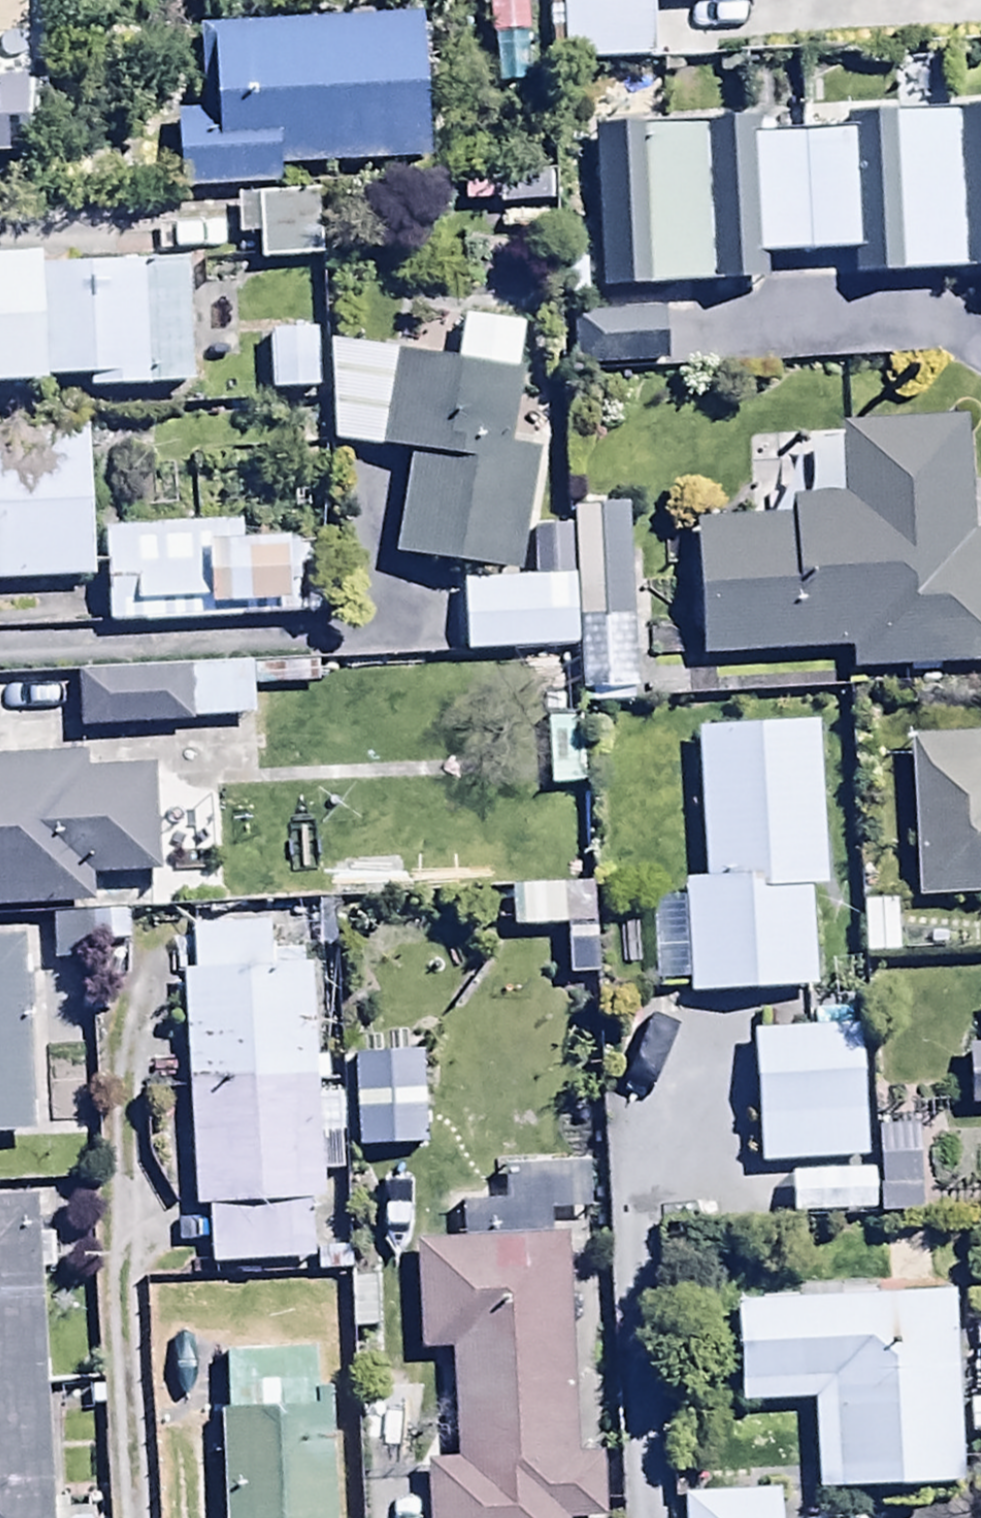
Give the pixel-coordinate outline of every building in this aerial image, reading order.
[(488,6),(492,89),(530,87),(526,0),(494,0),(494,6),(488,6)] [(562,65),(655,61),(652,4),(765,0),(559,0),(562,65)] [(175,114),(179,196),(278,192),(277,171),(427,165),(421,20),(212,28),(215,113),(175,114)] [(31,157),(27,77),(0,78),(0,158),(31,157)] [(852,120),(853,135),(759,140),(758,124),(589,132),(596,292),(763,284),(762,261),(851,257),(852,279),(980,273),(980,115),(852,120)] [(494,170),(495,210),(551,208),(550,168),(494,170)] [(322,194),(235,197),(236,241),(256,241),(257,267),(324,265),(322,194)] [(39,269),(39,258),(0,259),(0,393),(43,392),(39,269)] [(39,269),(43,392),(192,388),(189,265),(39,269)] [(664,314),(574,318),(576,371),(666,367),(664,314)] [(326,346),(331,447),(405,457),(391,560),(517,577),(534,456),(509,453),(519,378),(512,377),(519,327),(462,320),(456,364),(326,346)] [(316,334),(268,334),(269,395),(316,395),(316,334)] [(701,660),(852,652),(853,675),(980,668),(980,540),(970,541),(964,422),(836,428),(837,447),(807,449),(809,498),(785,499),(786,523),(695,528),(701,660)] [(89,583),(87,433),(0,434),(0,584),(89,583)] [(104,531),(107,626),(297,621),(294,525),(104,531)] [(461,584),(463,657),(577,652),(573,533),(530,534),(532,582),(461,584)] [(318,666),(77,672),(78,731),(190,728),(190,722),(251,721),(250,693),(319,691),(318,666)] [(687,991),(687,996),(815,988),(810,891),(825,890),(815,726),(692,734),(701,885),(680,886),(681,904),(651,906),(657,993),(687,991)] [(544,739),(545,791),(583,790),(582,738),(544,739)] [(906,742),(912,902),(980,900),(980,739),(906,742)] [(93,910),(92,881),(157,879),(154,772),(82,774),(81,757),(0,760),(0,913),(93,910)] [(596,926),(595,887),(509,890),(510,932),(564,930),(566,983),(640,980),(638,924),(596,926)] [(896,905),(858,906),(860,957),(897,956),(896,905)] [(127,917),(48,918),(49,965),(40,965),(40,990),(127,989),(127,917)] [(194,976),(179,976),(189,1211),(206,1210),(208,1268),(312,1263),(310,1206),(323,1206),(311,917),(192,922),(194,976)] [(27,1139),(27,944),(0,944),(0,1139),(27,1139)] [(750,1034),(755,1167),(862,1163),(858,1030),(750,1034)] [(963,1048),(966,1111),(980,1110),(980,1047),(963,1048)] [(919,1134),(878,1134),(878,1216),(919,1217),(919,1134)] [(457,1242),(544,1240),(544,1220),(580,1220),(579,1169),(500,1171),(500,1204),(456,1205),(457,1242)] [(791,1173),(790,1217),(872,1217),(872,1174),(791,1173)] [(35,1201),(0,1202),(0,1517),(51,1517),(35,1201)] [(457,1242),(414,1243),(416,1352),(449,1352),(451,1461),(426,1461),(427,1517),(601,1517),(600,1456),(574,1457),(568,1239),(544,1240),(457,1242)] [(810,1404),(813,1492),(959,1488),(954,1298),(737,1304),(739,1406),(810,1404)] [(221,1517),(332,1517),(328,1393),(315,1393),(313,1354),(224,1357),(226,1415),(217,1415),(221,1517)] [(683,1517),(779,1517),(779,1496),(683,1497),(683,1517)]
